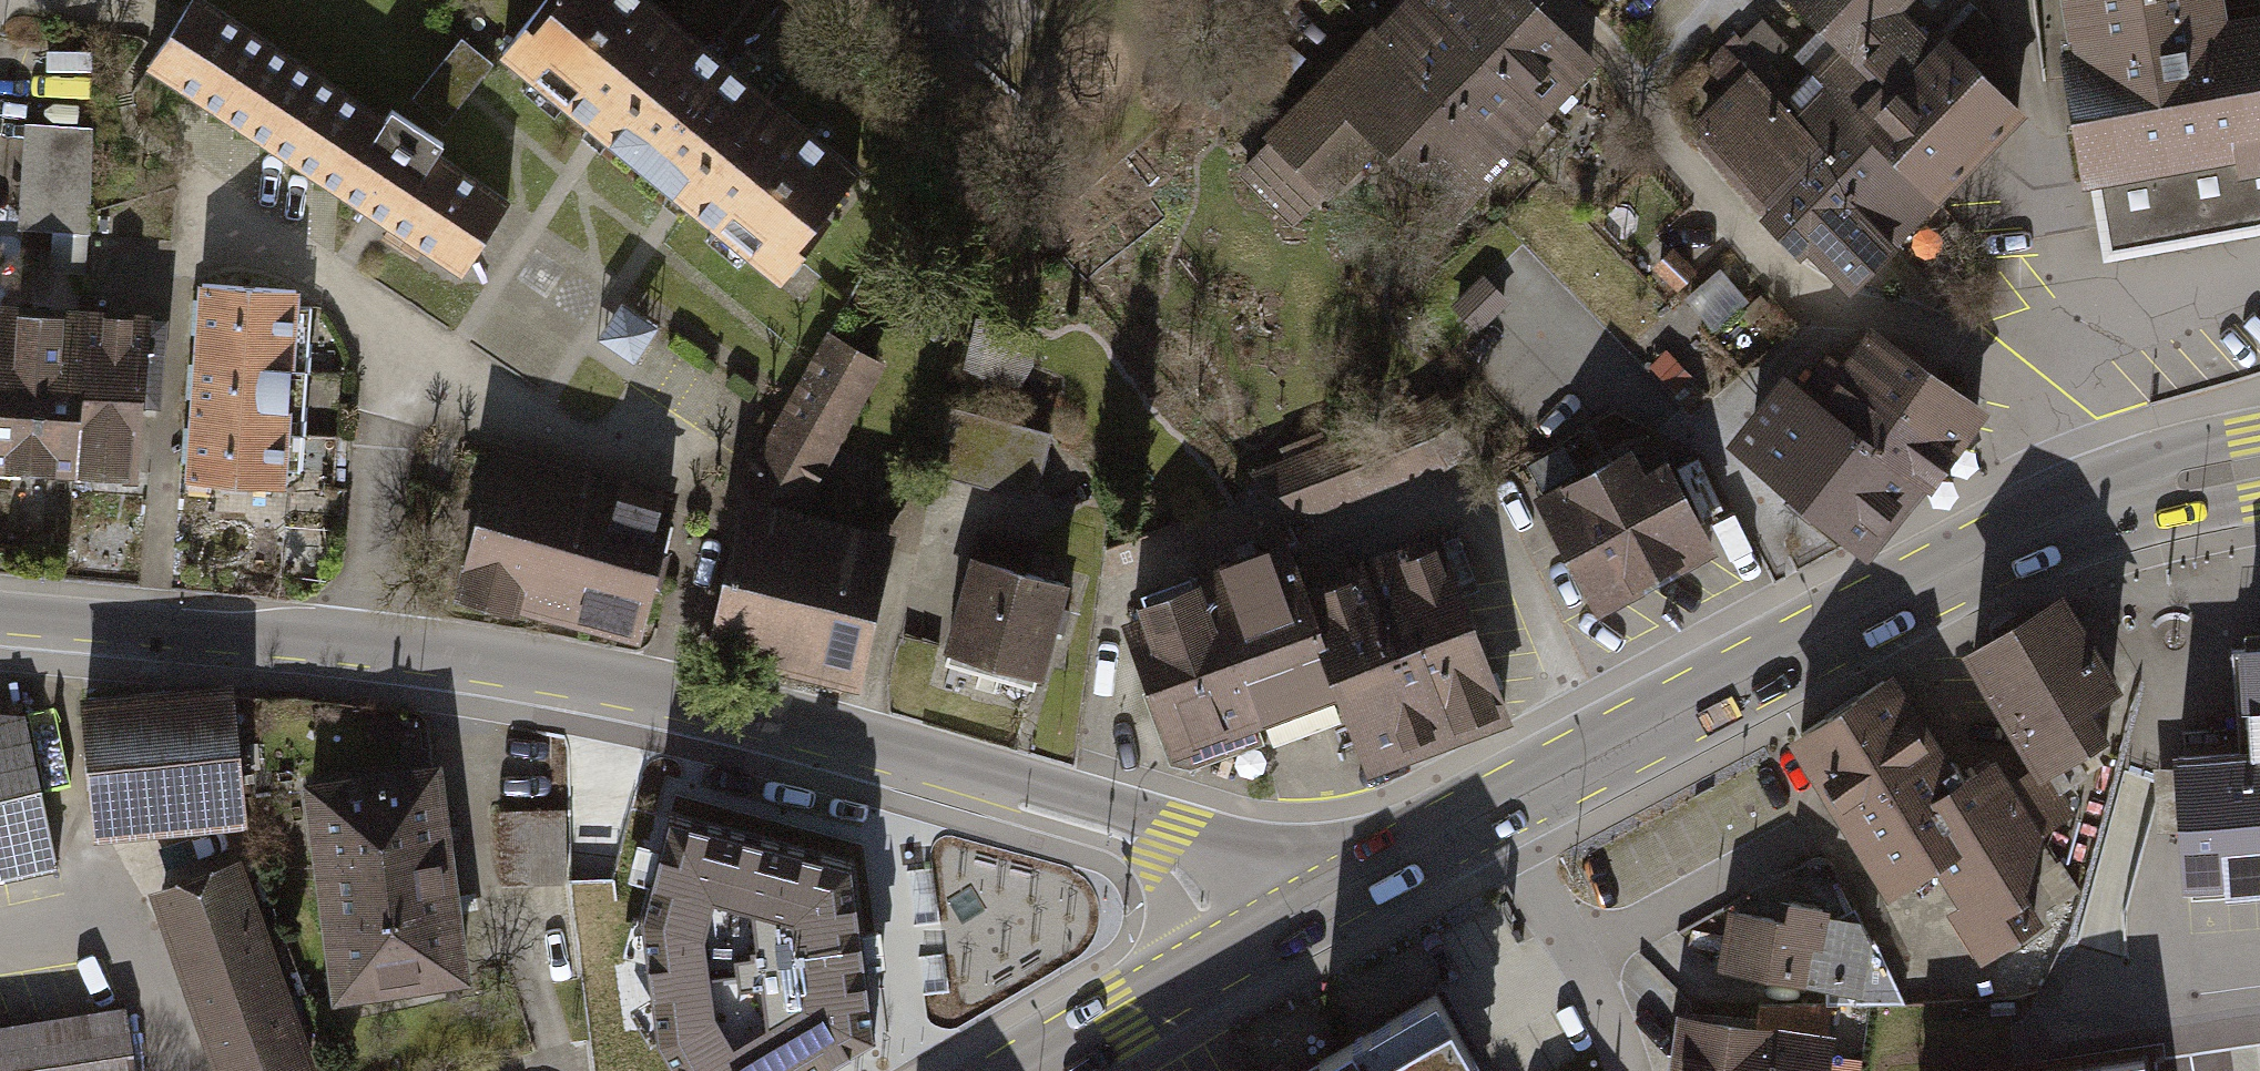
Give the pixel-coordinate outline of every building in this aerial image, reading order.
[(656,0),(578,0),(520,72),(598,134),(657,181),(745,71),(656,0)] [(858,11),(868,0),(844,0),(858,11)] [(1521,154),(1560,112),(1442,0),(1408,0),(1385,24),(1521,154)] [(1560,112),(1600,71),(1525,0),(1442,0),(1560,112)] [(1865,127),(1945,48),(1905,8),(1913,0),(1793,0),(1838,46),(1811,73),(1865,127)] [(2126,265),(2259,243),(2259,23),(2251,24),(2247,0),(2069,0),(2126,265)] [(529,226),(207,4),(159,73),(482,295),(529,226)] [(1780,212),(1865,127),(1811,73),(1758,19),(1704,73),(1723,92),(1692,123),(1780,212)] [(1521,154),(1385,24),(1267,147),(1330,207),(1380,154),(1453,224),(1521,154)] [(491,63),(457,36),(410,94),(443,121),(466,93),(491,63)] [(1945,48),(1865,127),(1936,199),(2016,119),(1945,48)] [(881,180),(745,71),(657,181),(682,201),(793,290),(881,180)] [(96,130),(24,126),(18,233),(90,237),(96,130)] [(1780,212),(1851,283),(1936,199),(1865,127),(1780,212)] [(303,354),(308,295),(201,288),(197,347),(303,354)] [(87,318),(0,312),(0,475),(76,480),(87,318)] [(87,318),(76,480),(147,485),(158,323),(87,318)] [(1845,362),(1959,449),(1986,414),(1872,327),(1845,362)] [(303,354),(197,347),(192,411),(299,418),(303,354)] [(1959,449),(1845,362),(1831,352),(1801,391),(1929,489),(1959,449)] [(1724,454),(1869,566),(1929,489),(1801,391),(1783,377),(1724,454)] [(299,418),(192,411),(187,484),(294,491),(299,418)] [(1048,422),(944,419),(943,481),(1046,484),(1048,422)] [(1289,520),(1435,458),(1418,419),(1272,481),(1289,520)] [(1656,453),(1551,505),(1608,626),(1737,564),(1694,466),(1670,479),(1656,453)] [(540,628),(577,470),(518,456),(481,614),(540,628)] [(577,470),(540,628),(594,641),(632,482),(577,470)] [(692,496),(632,482),(594,641),(655,655),(692,496)] [(912,548),(758,514),(723,670),(877,704),(912,548)] [(1445,545),(1381,571),(1454,745),(1518,718),(1445,545)] [(1286,555),(1207,589),(1264,726),(1344,693),(1306,603),(1286,555)] [(1081,584),(992,563),(965,678),(1054,699),(1081,584)] [(1381,571),(1306,603),(1344,693),(1379,776),(1454,745),(1381,571)] [(2064,588),(1958,647),(2013,741),(2088,699),(2117,681),(2064,588)] [(1264,726),(1207,589),(1132,619),(1189,757),(1264,726)] [(2232,636),(2238,725),(2239,740),(2183,744),(2169,745),(2179,881),(2187,880),(2259,875),(2259,634),(2232,636)] [(1782,737),(1828,811),(1936,740),(1888,669),(1782,737)] [(236,813),(225,694),(94,705),(104,824),(236,813)] [(2088,699),(2013,741),(2027,766),(2033,777),(2047,770),(2109,735),(2088,699)] [(52,864),(20,713),(0,712),(0,875),(52,864)] [(1925,794),(1957,773),(1936,740),(1828,811),(1884,898),(1930,866),(1959,847),(1925,794)] [(1957,773),(1925,794),(1959,847),(1930,866),(1954,903),(1943,910),(1976,961),(2040,918),(2021,886),(2040,831),(2074,811),(2047,770),(2033,777),(2027,766),(2007,779),(1992,753),(1957,773)] [(434,759),(298,781),(316,886),(452,864),(434,759)] [(874,1031),(850,856),(667,809),(640,913),(657,1034),(680,1070),(807,1070),(874,1031)] [(452,864),(316,886),(334,996),(467,977),(452,864)] [(147,896),(209,1070),(314,1070),(243,867),(147,896)] [(1724,907),(1714,967),(1861,996),(1870,945),(1856,918),(1825,913),(1825,907),(1782,899),(1779,917),(1724,907)] [(1303,1070),(1484,1070),(1443,995),(1303,1070)] [(1674,1011),(1665,1070),(1825,1070),(1831,1033),(1825,1032),(1830,1003),(1757,1005),(1755,1022),(1674,1011)] [(0,1041),(0,1070),(139,1070),(130,1022),(0,1041)] [(2140,1059),(2049,1070),(2142,1070),(2140,1059)]
